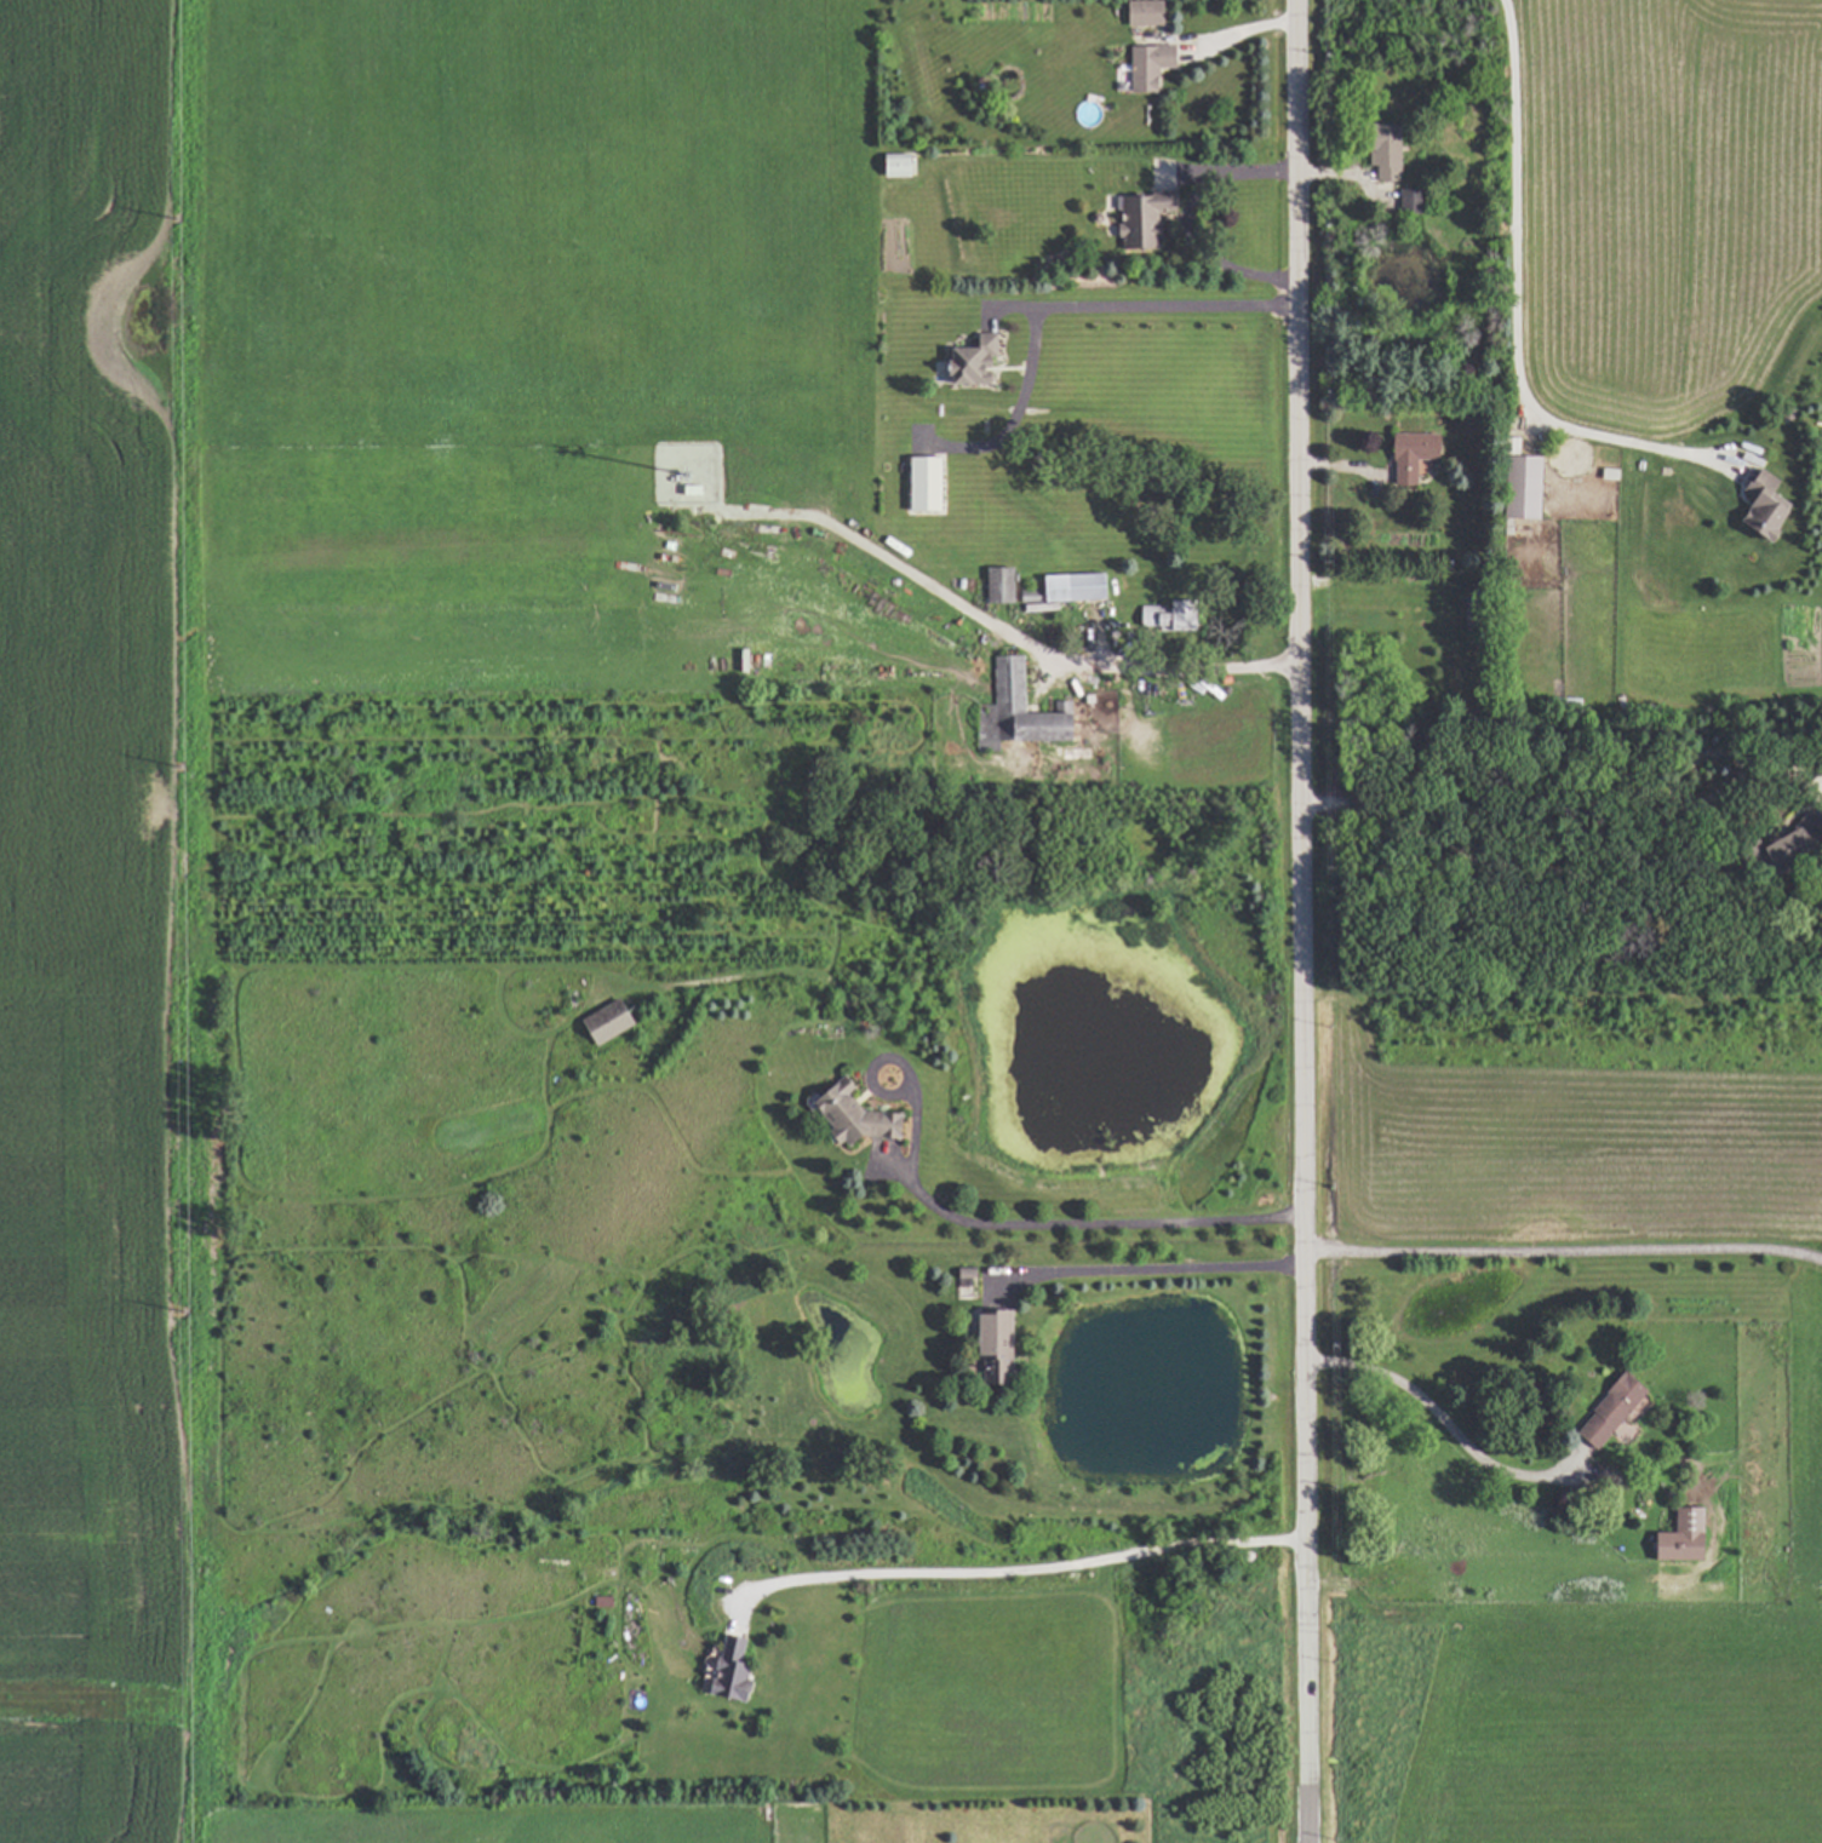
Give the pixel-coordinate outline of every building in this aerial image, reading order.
[(1121,1),(1122,27),(1155,25),(1155,0),(1148,0),(1121,1)] [(1125,46),(1125,82),(1114,82),(1114,92),(1152,91),(1152,68),(1168,67),(1168,45),(1125,46)] [(1364,166),(1371,166),(1371,181),(1396,181),(1396,125),(1363,126),(1364,166)] [(907,177),(908,155),(875,153),(874,176),(907,177)] [(1153,248),(1152,230),(1165,229),(1162,194),(1112,196),(1116,250),(1153,248)] [(968,348),(942,347),(941,365),(939,364),(939,384),(980,385),(980,357),(990,357),(991,334),(968,333),(968,348)] [(1410,457),(1431,458),(1432,434),(1387,434),(1386,485),(1410,486),(1410,457)] [(1533,519),(1535,457),(1517,456),(1518,438),(1497,438),(1495,518),(1533,519)] [(902,457),(903,511),(940,511),(939,457),(902,457)] [(1782,504),(1769,494),(1776,484),(1752,466),(1736,489),(1747,497),(1729,521),(1759,543),(1768,530),(1765,527),(1782,504)] [(981,568),(982,603),(1009,603),(1009,567),(981,568)] [(1105,599),(1104,573),(1034,576),(1035,601),(1020,602),(1021,612),(1052,611),(1052,602),(1105,599)] [(1193,599),(1157,600),(1157,605),(1134,606),(1135,631),(1193,629),(1193,599)] [(1018,714),(1017,656),(991,656),(992,705),(978,705),(979,748),(994,747),(993,742),(1067,741),(1066,701),(1056,701),(1056,713),(1018,714)] [(599,1019),(591,1007),(584,1011),(588,1017),(585,1019),(591,1030),(593,1029),(602,1042),(627,1026),(616,1009),(599,1019)] [(898,1115),(853,1110),(844,1095),(845,1086),(839,1076),(807,1095),(806,1103),(822,1130),(821,1137),(828,1138),(827,1145),(835,1140),(840,1147),(858,1136),(895,1141),(898,1115)] [(1007,1311),(978,1311),(978,1315),(965,1315),(964,1357),(980,1357),(979,1386),(996,1386),(996,1368),(1006,1368),(1007,1311)] [(1571,1435),(1594,1452),(1640,1389),(1616,1372),(1571,1435)] [(1648,1561),(1702,1560),(1701,1508),(1669,1509),(1670,1534),(1647,1534),(1648,1561)] [(712,1699),(739,1705),(746,1668),(735,1666),(740,1640),(724,1636),(712,1699)]
